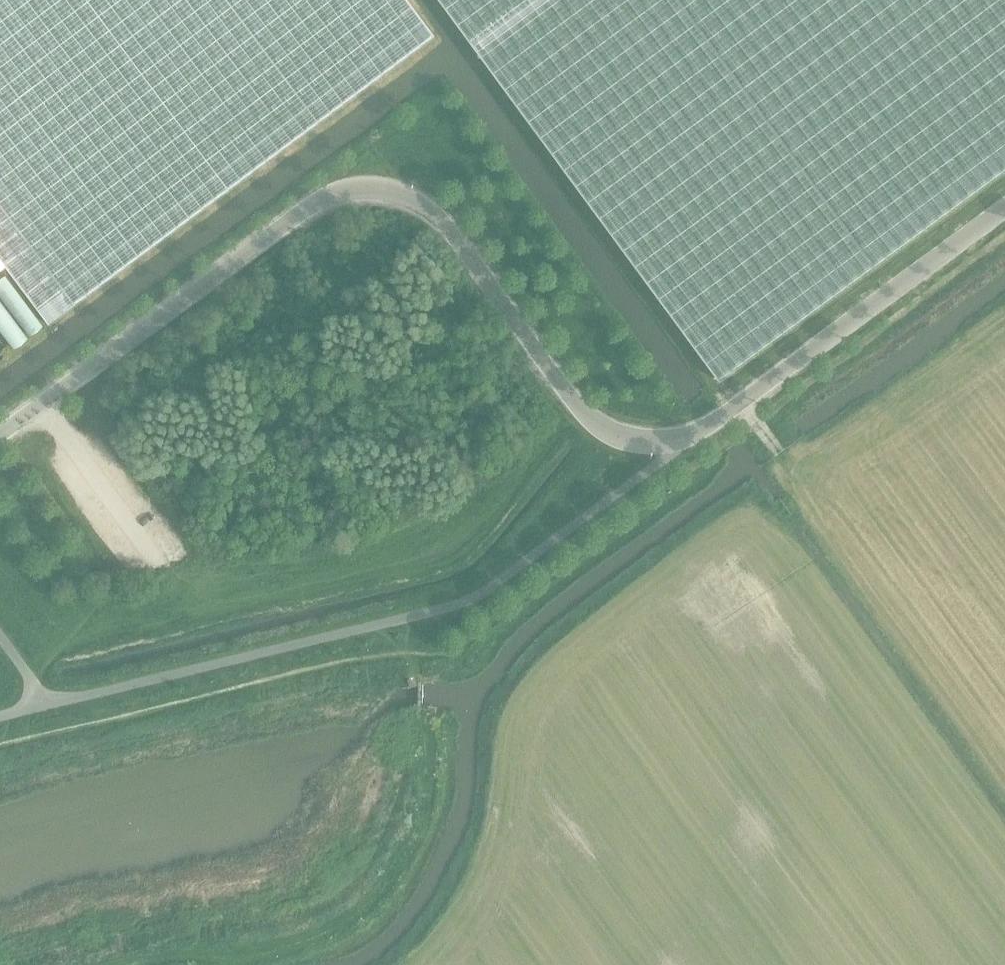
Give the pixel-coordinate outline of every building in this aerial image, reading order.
[(5,266),(48,324),(434,36),(407,0),(0,0),(0,259),(5,266)] [(718,380),(1004,169),(1004,0),(437,0),(718,380)]
